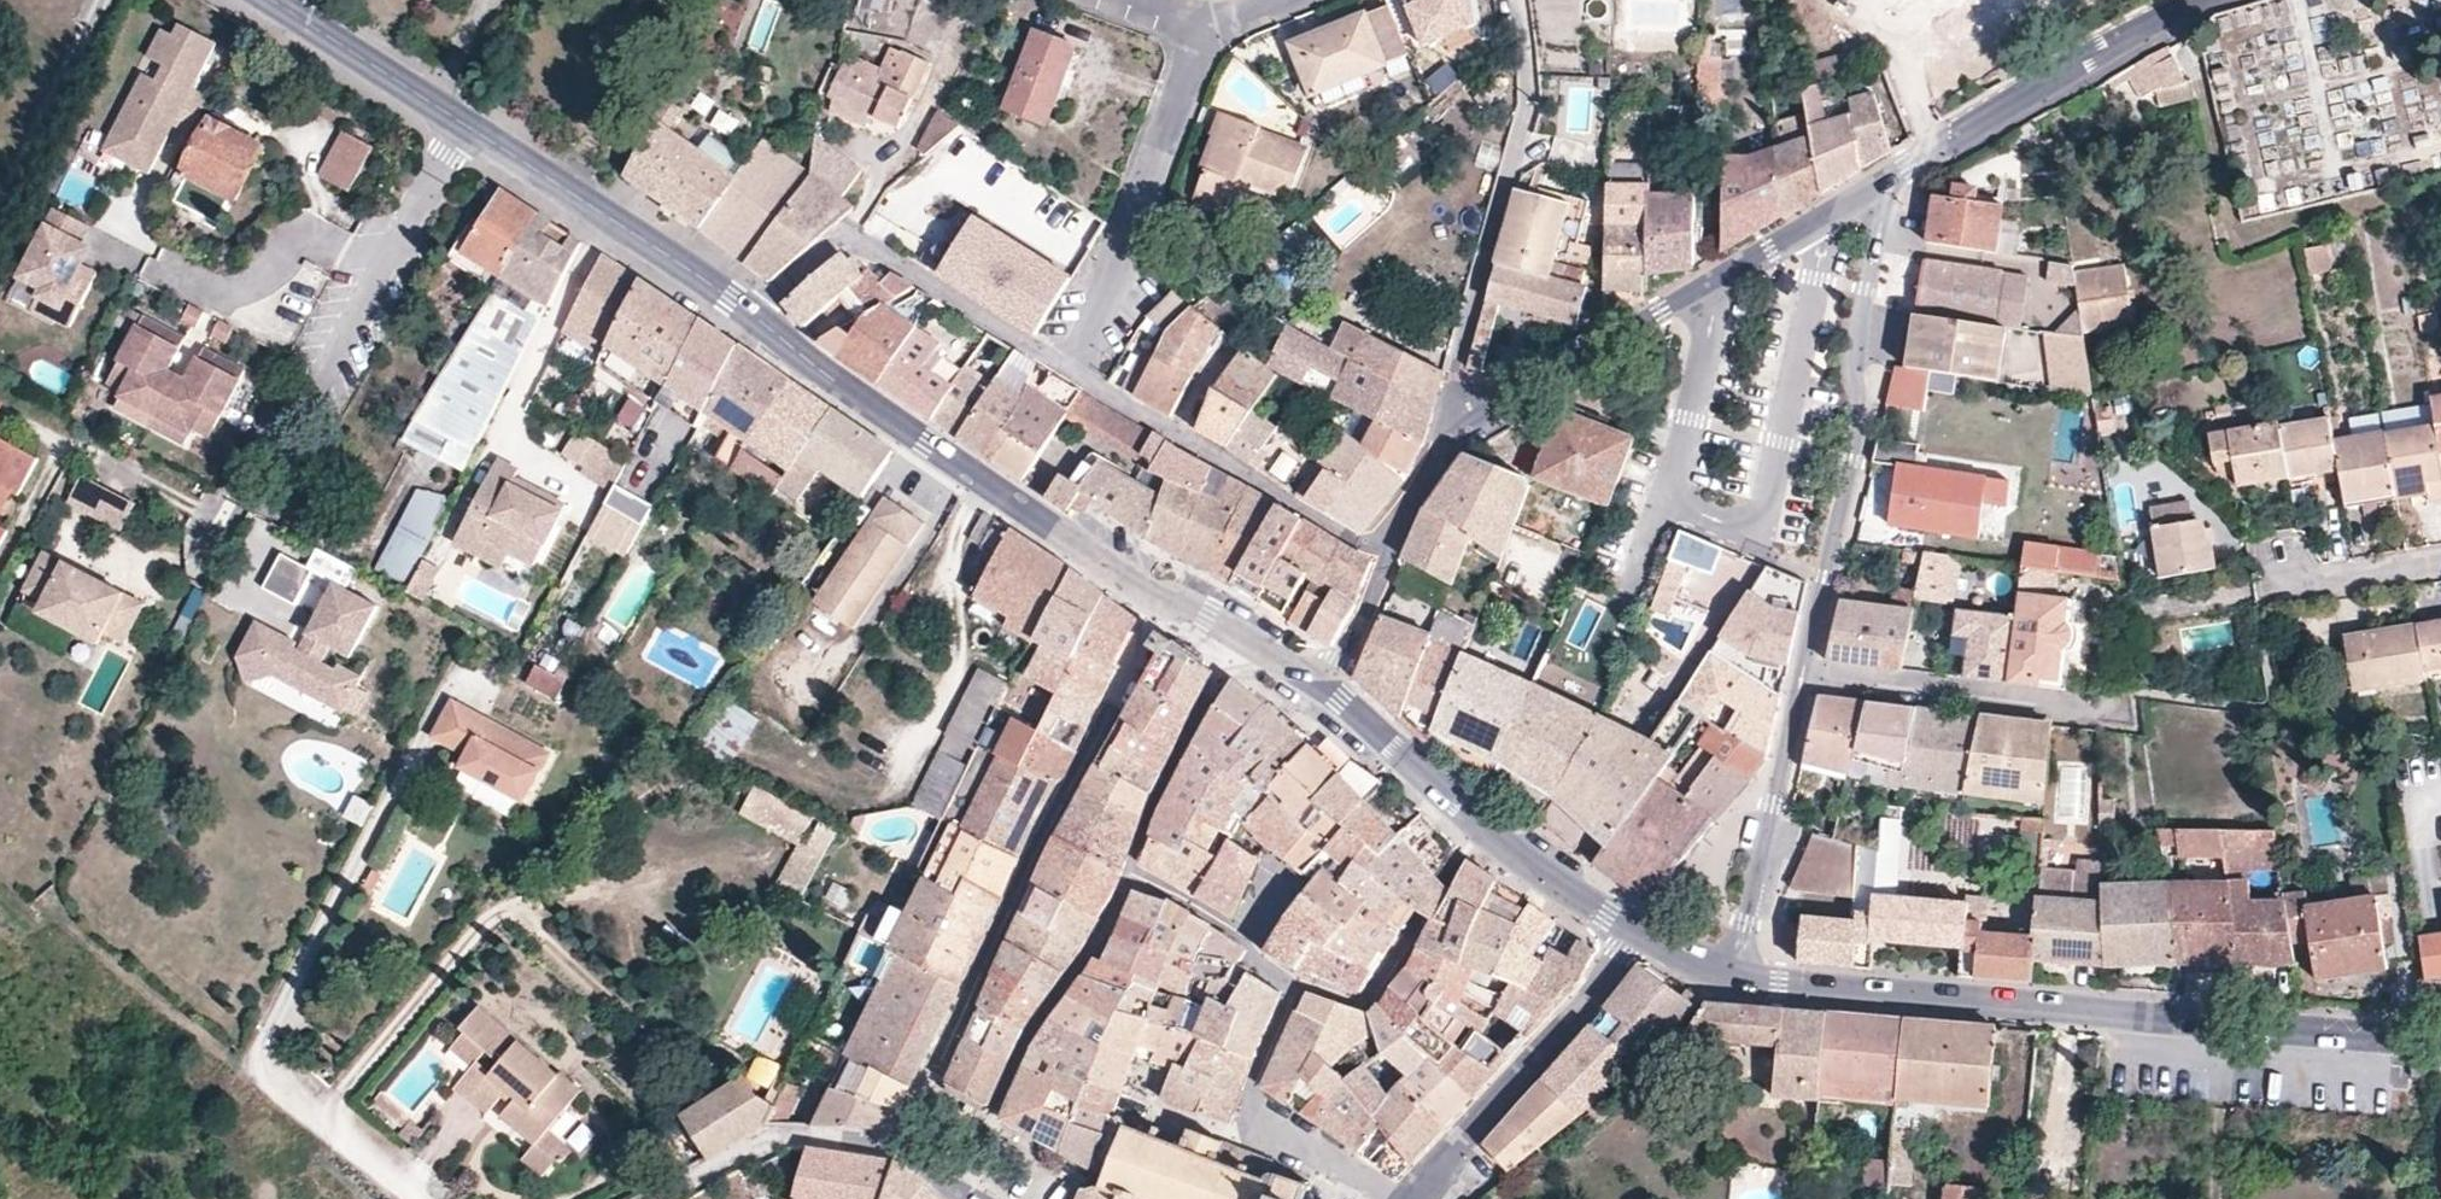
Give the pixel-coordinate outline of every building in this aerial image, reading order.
[(1426,52),(1477,31),(1471,0),(1402,0),(1426,52)] [(1366,11),(1308,33),(1286,42),(1294,62),(1313,112),(1372,89),(1366,73),(1387,64),(1409,56),(1388,2),(1376,7),(1366,11)] [(174,126),(190,135),(208,99),(192,90),(216,44),(178,25),(173,36),(161,30),(147,58),(163,67),(156,82),(143,75),(111,137),(137,151),(129,166),(149,176),(174,126)] [(1046,124),(1076,47),(1034,32),(1004,108),(1046,124)] [(879,55),(882,40),(847,33),(843,52),(856,54),(856,51),(879,55)] [(847,55),(829,94),(832,96),(830,108),(865,124),(871,113),(898,125),(927,63),(892,47),(881,69),(847,55)] [(2156,54),(2108,83),(2111,90),(2127,81),(2140,98),(2157,91),(2161,106),(2194,99),(2170,47),(2156,54)] [(1845,53),(1815,61),(1820,80),(1851,72),(1845,53)] [(1725,108),(1725,105),(1726,58),(1701,57),(1700,81),(1700,93),(1699,107),(1723,108),(1725,108)] [(1446,61),(1424,80),(1437,95),(1459,75),(1446,61)] [(1846,79),(1851,101),(1872,95),(1866,73),(1846,79)] [(1612,78),(1600,77),(1600,90),(1612,91),(1612,78)] [(1804,90),(1808,115),(1823,193),(1846,179),(1857,173),(1865,168),(1854,116),(1828,122),(1821,86),(1807,89),(1804,90)] [(1851,101),(1854,116),(1865,168),(1881,159),(1893,152),(1875,94),(1872,95),(1851,101)] [(764,139),(736,177),(668,128),(680,110),(665,100),(624,175),(655,196),(670,206),(683,215),(699,226),(745,259),(812,175),(764,139)] [(1307,145),(1217,110),(1208,134),(1211,135),(1200,164),(1205,166),(1192,199),(1226,212),(1237,184),(1285,202),(1307,145)] [(236,200),(265,145),(205,112),(174,170),(185,176),(171,201),(213,223),(228,196),(236,200)] [(720,112),(710,129),(731,141),(741,123),(720,112)] [(963,129),(941,112),(919,151),(927,159),(963,129)] [(1808,115),(1775,121),(1774,121),(1776,146),(1780,184),(1784,216),(1809,201),(1823,193),(1808,115)] [(348,194),(371,149),(341,132),(318,178),(348,194)] [(1373,134),(1355,149),(1364,159),(1368,155),(1382,144),(1373,134)] [(812,175),(841,196),(861,169),(816,136),(812,175)] [(129,166),(137,151),(111,137),(103,153),(129,166)] [(1722,155),(1720,254),(1755,234),(1774,223),(1784,216),(1780,184),(1776,146),(1750,155),(1722,155)] [(845,215),(854,206),(841,196),(812,175),(745,259),(773,279),(845,215)] [(1953,183),(1950,197),(1976,201),(1978,187),(1953,183)] [(1607,291),(1608,291),(1651,292),(1652,196),(1653,188),(1651,188),(1610,186),(1608,276),(1607,291)] [(501,190),(500,189),(462,251),(501,276),(537,213),(523,204),(501,190)] [(1554,265),(1555,261),(1557,255),(1562,240),(1573,243),(1579,245),(1590,203),(1573,199),(1571,207),(1515,191),(1494,264),(1550,279),(1554,265)] [(1926,224),(1923,240),(1984,250),(1995,252),(2015,255),(2020,223),(2000,220),(2002,205),(1976,201),(1950,197),(1930,194),(1926,224)] [(1652,196),(1651,292),(1696,269),(1696,197),(1652,196)] [(88,234),(92,226),(50,204),(42,220),(12,276),(17,279),(9,295),(28,304),(26,307),(62,326),(74,303),(91,271),(78,265),(89,244),(84,242),(88,234)] [(580,241),(537,213),(501,276),(548,306),(564,273),(580,241)] [(1032,333),(1067,277),(973,218),(938,273),(1032,333)] [(1569,258),(1573,243),(1562,240),(1557,255),(1569,258)] [(1579,245),(1573,243),(1569,258),(1567,265),(1587,270),(1593,249),(1579,245)] [(2323,246),(2303,248),(2308,276),(2327,273),(2323,246)] [(862,275),(843,253),(786,303),(806,327),(840,297),(853,287),(863,278),(862,275)] [(639,282),(602,255),(587,286),(565,330),(603,356),(639,282)] [(2019,331),(2028,276),(1981,268),(1921,259),(1917,286),(1912,313),(2007,329),(2019,331)] [(2073,264),(2048,261),(2046,283),(2075,285),(2073,271),(2073,264)] [(2125,263),(2073,271),(2075,285),(2079,308),(2083,336),(2135,328),(2125,263)] [(1587,274),(1567,269),(1563,282),(1550,279),(1494,264),(1467,368),(1484,372),(1503,305),(1579,327),(1589,290),(1583,288),(1587,274)] [(1567,269),(1554,265),(1550,279),(1563,282),(1567,269)] [(869,269),(862,275),(863,278),(853,287),(872,311),(885,304),(886,303),(888,305),(894,303),(899,297),(915,286),(893,271),(885,282),(869,269)] [(642,283),(639,282),(603,356),(599,363),(598,364),(660,402),(662,398),(669,385),(702,320),(642,283)] [(872,311),(853,287),(840,297),(858,319),(872,311)] [(541,319),(494,289),(493,290),(402,442),(465,472),(465,471),(541,319)] [(885,304),(872,311),(858,319),(819,342),(881,384),(917,328),(922,321),(917,318),(923,309),(937,300),(921,289),(917,296),(899,306),(894,303),(888,305),(886,303),(885,304)] [(1196,308),(1176,292),(1148,317),(1168,332),(1196,308)] [(2415,297),(2404,299),(2407,317),(2417,316),(2415,297)] [(202,311),(188,304),(180,320),(194,327),(202,311)] [(1221,328),(1196,308),(1168,332),(1157,355),(1156,356),(1195,376),(1221,328)] [(2083,336),(2079,308),(2054,334),(2083,336)] [(168,368),(185,335),(141,312),(102,384),(120,393),(113,405),(183,443),(191,428),(206,436),(244,366),(201,343),(183,376),(168,368)] [(2007,329),(1912,313),(1904,366),(1929,371),(1955,375),(1999,382),(2007,329)] [(2421,317),(2424,334),(2440,331),(2440,329),(2438,313),(2421,317)] [(233,326),(219,319),(211,335),(225,342),(233,326)] [(715,329),(702,320),(669,385),(662,398),(700,424),(707,411),(741,346),(730,339),(715,329)] [(1445,371),(1343,322),(1330,348),(1349,358),(1435,404),(1445,371)] [(1330,348),(1287,324),(1266,365),(1299,385),(1308,368),(1337,382),(1349,358),(1330,348)] [(941,344),(917,328),(881,384),(930,419),(964,370),(936,352),(941,344)] [(2091,395),(2083,336),(2054,334),(2044,333),(2049,389),(2063,391),(2091,395)] [(746,350),(741,346),(707,411),(700,424),(727,440),(717,458),(733,469),(744,452),(790,380),(767,364),(754,355),(746,350)] [(1241,347),(1213,386),(1251,410),(1278,376),(1266,365),(1241,347)] [(1124,388),(1136,395),(1156,356),(1157,355),(1144,348),(1123,387),(1124,388)] [(1013,349),(996,377),(1025,398),(1035,361),(1013,349)] [(1136,395),(1173,417),(1195,376),(1156,356),(1136,395)] [(1435,404),(1349,358),(1337,382),(1329,398),(1373,420),(1421,445),(1435,404)] [(1025,398),(1006,430),(1040,454),(1072,409),(1082,392),(1035,361),(1025,398)] [(967,364),(964,370),(930,419),(955,438),(993,381),(967,364)] [(1904,366),(1895,365),(1885,404),(1922,411),(1924,411),(1927,390),(1929,371),(1904,366)] [(1929,371),(1927,390),(1953,394),(1955,375),(1929,371)] [(1025,398),(996,377),(993,381),(955,438),(956,438),(975,450),(989,459),(1006,430),(1025,398)] [(802,388),(790,380),(744,452),(733,469),(772,495),(774,492),(783,479),(798,456),(832,407),(812,394),(802,388)] [(1193,429),(1225,447),(1251,410),(1213,386),(1210,384),(1193,429)] [(1097,401),(1082,392),(1072,409),(1087,418),(1097,401)] [(2434,406),(2437,427),(2440,449),(2440,399),(2433,400),(2434,406)] [(1145,451),(1155,433),(1097,401),(1087,418),(1145,451)] [(637,434),(648,411),(628,402),(617,424),(637,434)] [(2231,405),(2216,408),(2218,421),(2233,420),(2231,405)] [(2434,406),(2383,413),(2387,435),(2437,427),(2434,406)] [(860,499),(894,450),(875,437),(864,430),(852,421),(832,407),(798,456),(783,479),(774,492),(795,506),(819,471),(860,499)] [(1276,427),(1251,410),(1225,447),(1250,464),(1276,427)] [(1612,503),(1616,491),(1637,438),(1564,410),(1537,478),(1606,505),(1610,507),(1612,503)] [(1421,445),(1373,420),(1361,443),(1403,478),(1421,445)] [(2332,421),(2282,430),(2290,479),(2341,471),(2336,444),(2332,421)] [(2282,430),(2281,424),(2210,436),(2215,463),(2234,460),(2237,476),(2240,487),(2290,479),(2282,430)] [(2387,435),(2396,488),(2428,482),(2431,496),(2431,502),(2440,500),(2440,449),(2437,427),(2387,435)] [(626,459),(575,429),(561,453),(583,467),(579,473),(603,487),(609,478),(613,481),(626,459)] [(989,459),(1023,481),(1026,477),(1040,454),(1006,430),(989,459)] [(1361,443),(1341,431),(1293,493),(1362,532),(1403,478),(1361,443)] [(1169,441),(1155,433),(1145,451),(1143,455),(1158,462),(1169,441)] [(2387,435),(2336,444),(2341,471),(2344,491),(2358,489),(2360,494),(2396,488),(2387,435)] [(0,436),(0,497),(5,488),(13,492),(21,497),(42,460),(0,436)] [(1877,440),(1872,462),(1898,467),(1894,491),(1889,526),(1930,533),(1979,541),(1985,502),(2008,506),(2011,483),(1917,468),(1919,450),(1920,445),(1916,445),(1877,440)] [(1169,441),(1158,462),(1152,472),(1169,480),(1204,493),(1213,466),(1169,441)] [(1298,461),(1282,451),(1269,470),(1285,481),(1298,461)] [(1428,510),(1471,536),(1505,552),(1515,525),(1530,486),(1524,476),(1468,453),(1457,468),(1440,494),(1428,510)] [(1164,497),(1137,482),(1098,459),(1078,486),(1058,473),(1046,492),(1043,496),(1068,511),(1081,492),(1092,499),(1121,521),(1130,527),(1129,530),(1136,534),(1142,537),(1151,542),(1169,551),(1182,557),(1204,493),(1169,480),(1164,497)] [(2234,460),(2215,463),(2221,479),(2237,476),(2234,460)] [(503,553),(532,494),(534,491),(513,480),(517,472),(497,462),(455,545),(476,556),(483,543),(503,553)] [(1213,466),(1204,493),(1182,557),(1214,570),(1250,488),(1213,466)] [(1169,480),(1152,472),(1144,469),(1137,482),(1164,497),(1169,480)] [(140,505),(85,477),(72,504),(126,532),(140,505)] [(2428,482),(2396,488),(2398,501),(2431,496),(2428,482)] [(626,551),(654,504),(625,487),(597,534),(626,551)] [(13,492),(5,488),(0,497),(0,515),(13,492)] [(1278,505),(1250,488),(1214,570),(1234,583),(1278,505)] [(2358,489),(2344,491),(2347,510),(2398,501),(2396,488),(2360,494),(2358,489)] [(566,506),(547,497),(535,491),(534,491),(532,494),(563,511),(566,506)] [(360,508),(331,558),(357,573),(404,597),(420,565),(454,501),(418,492),(412,501),(407,498),(379,515),(360,508)] [(534,569),(563,511),(532,494),(503,553),(510,556),(534,569)] [(886,498),(870,521),(815,602),(854,629),(909,547),(925,525),(886,498)] [(2161,572),(2162,578),(2195,573),(2218,569),(2213,543),(2209,544),(2207,530),(2206,525),(2205,523),(2203,522),(2201,522),(2198,522),(2194,523),(2191,503),(2152,509),(2155,529),(2137,532),(2144,576),(2161,572)] [(1278,505),(1234,583),(1262,599),(1284,559),(1306,522),(1278,505)] [(1453,585),(1471,536),(1428,510),(1425,518),(1415,541),(1407,559),(1453,585)] [(1985,539),(2002,540),(2003,511),(1986,510),(1985,539)] [(981,516),(968,538),(995,554),(973,594),(1011,616),(1005,626),(1025,638),(1033,643),(1034,644),(1036,639),(1072,571),(1038,548),(1011,530),(1009,529),(983,512),(981,516)] [(1374,561),(1306,522),(1284,559),(1300,570),(1312,550),(1365,586),(1374,561)] [(11,532),(0,526),(0,552),(11,532)] [(1720,548),(1680,534),(1671,559),(1711,573),(1720,548)] [(503,553),(483,543),(476,556),(496,566),(503,553)] [(2027,544),(2024,567),(2059,572),(2119,581),(2116,556),(2061,549),(2027,544)] [(1901,562),(1920,565),(1923,551),(1903,548),(1901,562)] [(1312,550),(1300,570),(1309,575),(1335,590),(1357,607),(1365,586),(1312,550)] [(1960,558),(1923,551),(1920,565),(1915,590),(1913,599),(1950,605),(1960,558)] [(150,603),(50,552),(30,590),(51,601),(45,612),(104,643),(110,632),(130,642),(150,603)] [(346,592),(357,573),(331,558),(321,553),(311,572),(285,558),(266,593),(298,610),(316,577),(337,588),(338,587),(346,592)] [(503,569),(510,556),(503,553),(496,566),(503,569)] [(1300,570),(1284,559),(1262,599),(1261,600),(1285,616),(1309,575),(1300,570)] [(1453,585),(1407,559),(1401,574),(1395,586),(1443,610),(1453,585)] [(1766,564),(1711,650),(1764,684),(1768,659),(1790,664),(1805,583),(1766,564)] [(420,565),(404,597),(420,606),(436,573),(420,565)] [(2059,572),(2024,567),(2018,619),(2009,684),(2065,690),(2069,653),(2070,653),(2071,652),(2072,651),(2074,650),(2076,648),(2078,646),(2079,642),(2080,639),(2081,636),(2081,633),(2080,629),(2079,626),(2077,623),(2074,620),(2076,602),(2056,599),(2059,572)] [(1072,571),(1036,639),(1046,644),(1075,661),(1081,648),(1107,598),(1093,587),(1072,571)] [(323,667),(332,651),(353,662),(381,610),(346,592),(338,587),(337,588),(311,638),(316,641),(307,658),(296,652),(299,647),(259,625),(240,661),(247,685),(272,678),(322,705),(338,675),(323,667)] [(1915,590),(1895,589),(1891,605),(1912,607),(1913,599),(1915,590)] [(1357,607),(1335,590),(1328,602),(1329,603),(1312,634),(1334,648),(1345,629),(1357,607)] [(1329,603),(1328,602),(1311,592),(1294,622),(1312,634),(1329,603)] [(1107,598),(1081,648),(1114,668),(1137,622),(1135,620),(1107,598)] [(1826,660),(1900,670),(1912,607),(1891,605),(1839,599),(1826,660)] [(1474,627),(1443,610),(1439,620),(1434,635),(1432,641),(1464,654),(1474,627)] [(2009,684),(2018,619),(1955,610),(1951,636),(1968,639),(1965,656),(1962,678),(2009,684)] [(1363,684),(1399,719),(1432,641),(1434,635),(1382,617),(1355,677),(1357,678),(1363,684)] [(2419,628),(2427,673),(2440,670),(2440,624),(2419,627),(2419,628)] [(2427,673),(2419,628),(2346,640),(2354,693),(2428,681),(2427,673)] [(1152,646),(1162,652),(1166,655),(1174,643),(1161,634),(1152,646)] [(1965,656),(1968,639),(1951,636),(1948,653),(1965,656)] [(1046,644),(1036,639),(1034,644),(1033,643),(1024,658),(1020,665),(1032,672),(1046,644)] [(1177,639),(1174,643),(1204,665),(1205,664),(1206,663),(1207,661),(1207,659),(1205,657),(1203,655),(1177,639)] [(1399,719),(1430,744),(1434,729),(1464,654),(1432,641),(1399,719)] [(1166,655),(1162,652),(1144,683),(1191,716),(1214,671),(1204,665),(1174,643),(1166,655)] [(1114,668),(1081,648),(1075,661),(1046,644),(1032,672),(1021,693),(1009,686),(1007,686),(996,708),(1039,731),(1051,708),(1088,729),(1114,668)] [(1764,684),(1711,650),(1680,702),(1704,717),(1733,736),(1768,759),(1769,757),(1772,744),(1776,725),(1782,696),(1764,684)] [(1533,683),(1464,654),(1434,729),(1499,762),(1535,684),(1533,683)] [(565,677),(556,672),(535,660),(524,679),(554,695),(565,677)] [(1007,686),(1009,686),(1010,683),(980,668),(951,725),(911,805),(914,807),(942,820),(943,818),(957,788),(978,746),(996,708),(1007,686)] [(345,717),(361,687),(338,675),(322,705),(345,717)] [(1267,708),(1234,680),(1220,704),(1251,729),(1267,708)] [(1191,716),(1144,683),(1125,717),(1173,751),(1178,740),(1185,728),(1191,716)] [(1557,800),(1604,717),(1579,705),(1535,684),(1499,762),(1530,783),(1550,796),(1554,798),(1557,800)] [(761,720),(726,698),(725,697),(690,747),(718,763),(729,769),(761,720)] [(1867,702),(1820,697),(1804,764),(1844,773),(1851,775),(1854,759),(1867,702)] [(439,738),(471,757),(478,745),(462,736),(475,712),(457,702),(439,738)] [(1656,742),(1604,717),(1557,800),(1564,808),(1580,821),(1609,848),(1621,831),(1632,815),(1646,795),(1658,778),(1665,768),(1673,758),(1689,736),(1704,717),(1680,702),(1656,742)] [(1918,709),(1867,702),(1854,759),(1905,773),(1918,709)] [(1220,704),(1197,745),(1225,768),(1251,729),(1220,704)] [(1039,731),(996,708),(978,746),(1055,785),(1064,777),(1077,751),(1039,731)] [(1051,708),(1039,731),(1077,751),(1088,729),(1051,708)] [(1280,719),(1267,708),(1251,729),(1225,768),(1236,777),(1280,719)] [(1918,709),(1905,773),(1902,786),(1904,786),(1965,793),(1982,716),(1918,709)] [(555,756),(475,712),(462,736),(478,745),(471,757),(465,769),(528,803),(555,756)] [(2047,803),(2053,725),(1982,716),(1965,793),(2047,803)] [(1173,751),(1125,717),(1110,743),(1162,773),(1173,751)] [(1733,736),(1704,717),(1689,736),(1718,757),(1733,736)] [(1293,731),(1280,719),(1236,777),(1249,788),(1255,780),(1253,779),(1293,731)] [(1310,745),(1293,731),(1253,779),(1255,780),(1268,795),(1310,745)] [(1768,759),(1733,736),(1718,757),(1719,757),(1751,779),(1768,759)] [(1316,751),(1310,745),(1268,795),(1271,797),(1273,796),(1310,833),(1329,813),(1316,802),(1351,761),(1323,742),(1316,751)] [(1162,773),(1110,743),(1098,764),(1151,793),(1162,773)] [(1236,777),(1225,768),(1197,745),(1186,764),(1214,786),(1205,802),(1202,808),(1200,812),(1199,815),(1235,834),(1243,821),(1232,810),(1249,788),(1236,777)] [(1055,785),(978,746),(957,788),(968,794),(959,812),(958,812),(953,824),(1021,856),(1024,849),(1029,839),(1032,830),(1035,823),(1040,814),(1049,797),(1055,785)] [(1751,779),(1719,757),(1687,799),(1717,821),(1751,779)] [(1385,785),(1351,761),(1316,802),(1329,813),(1346,826),(1367,804),(1385,785)] [(1149,800),(1151,793),(1098,764),(1085,786),(1143,815),(1145,810),(1149,800)] [(1158,822),(1152,838),(1182,852),(1183,850),(1185,846),(1188,843),(1189,840),(1191,835),(1193,830),(1195,823),(1199,815),(1200,812),(1202,808),(1205,802),(1214,786),(1186,764),(1181,775),(1175,785),(1170,796),(1164,806),(1161,813),(1158,822)] [(1601,873),(1643,901),(1646,897),(1651,901),(1689,854),(1717,821),(1687,799),(1658,778),(1646,795),(1632,815),(1621,831),(1609,848),(1598,864),(1601,867),(1604,869),(1601,873)] [(1255,780),(1249,788),(1232,810),(1243,821),(1285,858),(1310,833),(1273,796),(1271,797),(1268,795),(1255,780)] [(778,796),(758,785),(744,812),(777,829),(791,803),(778,796)] [(1143,815),(1085,786),(1075,807),(1136,834),(1143,815)] [(344,819),(363,829),(375,807),(355,798),(344,819)] [(2116,801),(2101,801),(2102,829),(2116,828),(2116,801)] [(816,816),(791,803),(777,829),(802,842),(816,816)] [(1367,804),(1346,826),(1307,873),(1317,881),(1327,869),(1349,888),(1366,867),(1371,872),(1400,838),(1399,837),(1367,804)] [(1899,808),(1884,806),(1881,842),(1903,844),(1906,808),(1899,808)] [(1123,870),(1136,834),(1075,807),(1065,825),(1058,837),(1123,870)] [(1346,826),(1329,813),(1310,833),(1285,858),(1306,875),(1307,873),(1346,826)] [(1417,909),(1437,880),(1415,855),(1410,849),(1434,827),(1422,814),(1399,837),(1400,838),(1371,872),(1417,909)] [(858,839),(867,815),(855,817),(847,834),(858,839)] [(1177,881),(1201,894),(1232,840),(1235,834),(1199,815),(1195,823),(1193,830),(1191,835),(1189,840),(1188,843),(1185,846),(1183,850),(1182,852),(1152,838),(1143,863),(1177,881)] [(2046,819),(2024,818),(2023,831),(2045,833),(2046,819)] [(1021,856),(953,824),(927,876),(928,877),(927,879),(959,895),(967,880),(1003,899),(1014,874),(1021,856)] [(2224,831),(2159,830),(2158,830),(2162,853),(2179,854),(2180,858),(2227,858),(2224,831)] [(1436,831),(1415,855),(1437,880),(1456,852),(1436,831)] [(2275,832),(2224,831),(2227,858),(2229,879),(2282,878),(2284,878),(2276,832),(2275,832)] [(1819,835),(1796,891),(1856,897),(1861,847),(1836,840),(1833,839),(1819,835)] [(1123,870),(1058,837),(1052,850),(1044,865),(1035,885),(1071,905),(1097,919),(1100,915),(1106,904),(1113,894),(1115,890),(1118,883),(1123,870)] [(1261,861),(1232,840),(1201,894),(1235,917),(1261,861)] [(1855,912),(1858,912),(1873,913),(1875,896),(1898,898),(1903,844),(1881,842),(1880,853),(1861,847),(1856,897),(1855,912)] [(2077,875),(2040,870),(2036,936),(2034,961),(2106,966),(2103,887),(2103,863),(2079,861),(2077,875)] [(1469,864),(1450,896),(1436,922),(1473,939),(1498,882),(1470,864),(1469,864)] [(1349,888),(1369,906),(1372,904),(1403,930),(1417,909),(1371,872),(1366,867),(1349,888)] [(386,874),(376,869),(368,886),(377,890),(386,874)] [(1351,928),(1369,906),(1349,888),(1327,869),(1317,881),(1306,895),(1348,926),(1351,928)] [(2352,880),(2355,902),(2377,899),(2389,898),(2386,876),(2352,880)] [(959,895),(927,879),(909,915),(896,908),(888,925),(869,915),(860,934),(961,985),(965,977),(981,944),(993,919),(1003,899),(967,880),(959,895)] [(1443,887),(1437,880),(1417,909),(1424,914),(1436,922),(1450,896),(1443,887)] [(1499,980),(1531,904),(1498,882),(1473,939),(1463,965),(1477,971),(1477,973),(1499,980)] [(2230,883),(2230,885),(2232,902),(2252,903),(2251,883),(2230,883)] [(2167,884),(2103,887),(2106,966),(2180,965),(2167,884)] [(2230,885),(2167,884),(2180,965),(2238,964),(2237,950),(2232,902),(2230,885)] [(848,912),(855,893),(833,885),(826,904),(848,912)] [(1029,899),(1023,912),(1057,931),(1071,905),(1035,885),(1029,899)] [(1137,892),(1127,915),(1157,928),(1168,902),(1137,892)] [(2304,893),(2286,896),(2285,896),(2286,902),(2292,944),(2310,941),(2316,981),(2388,970),(2384,945),(2394,944),(2391,919),(2381,920),(2377,899),(2355,902),(2306,910),(2304,893)] [(1329,949),(1348,926),(1306,895),(1290,915),(1267,954),(1298,971),(1315,943),(1328,950),(1329,949)] [(1797,962),(1871,968),(1874,937),(1965,945),(1963,975),(2032,981),(2034,961),(2036,936),(1984,932),(1985,923),(1969,922),(1971,904),(1898,898),(1875,896),(1873,913),(1858,912),(1857,920),(1801,916),(1800,924),(1799,945),(1798,956),(1798,958),(1797,962)] [(1971,896),(1971,904),(1969,922),(1985,923),(1988,923),(1990,898),(1971,896)] [(1141,947),(1173,959),(1174,955),(1180,943),(1193,915),(1168,902),(1157,928),(1127,915),(1117,937),(1141,947)] [(2286,902),(2252,903),(2232,902),(2237,950),(2238,964),(2295,964),(2292,944),(2286,902)] [(1372,904),(1369,906),(1351,928),(1386,953),(1403,930),(1372,904)] [(1531,904),(1499,980),(1511,984),(1515,985),(1531,996),(1544,965),(1535,958),(1544,943),(1545,944),(1557,924),(1531,904)] [(1099,920),(1097,919),(1071,905),(1057,931),(1084,946),(1099,920)] [(1057,931),(1023,912),(1019,920),(1014,931),(1010,943),(1034,956),(1048,965),(1059,971),(1064,974),(1084,946),(1057,931)] [(1214,927),(1193,915),(1180,943),(1174,955),(1197,962),(1214,927)] [(1436,922),(1422,946),(1463,965),(1473,939),(1436,922)] [(1799,945),(1800,924),(1784,922),(1782,943),(1799,945)] [(1570,960),(1580,941),(1557,924),(1545,944),(1553,949),(1570,960)] [(1386,953),(1351,928),(1348,926),(1329,949),(1373,973),(1386,953)] [(1174,955),(1173,959),(1163,985),(1161,987),(1196,994),(1216,976),(1229,982),(1238,966),(1247,950),(1214,927),(1197,962),(1174,955)] [(860,934),(845,965),(882,985),(847,1054),(848,1055),(910,1087),(915,1079),(929,1050),(946,1015),(961,985),(860,934)] [(2420,937),(2426,980),(2440,978),(2440,934),(2420,937)] [(1117,937),(1106,963),(1163,985),(1173,959),(1141,947),(1117,937)] [(1498,1012),(1532,1034),(1561,1003),(1581,983),(1597,953),(1595,951),(1598,947),(1588,940),(1585,944),(1580,941),(1570,960),(1553,949),(1544,965),(1531,996),(1515,985),(1498,1012)] [(1034,956),(1010,943),(1006,950),(1001,962),(995,975),(1043,1003),(1053,989),(1064,974),(1059,971),(1048,965),(1034,956)] [(1373,973),(1329,949),(1328,950),(1315,943),(1298,971),(1313,978),(1317,972),(1361,994),(1373,973)] [(1544,965),(1553,949),(1545,944),(1544,943),(1535,958),(1544,965)] [(1511,984),(1499,980),(1477,973),(1477,971),(1463,965),(1422,946),(1416,958),(1410,968),(1404,976),(1393,989),(1427,1022),(1438,1006),(1446,993),(1489,1018),(1511,984)] [(1098,959),(1087,976),(1104,984),(1130,993),(1155,1003),(1160,992),(1161,987),(1163,985),(1106,963),(1098,959)] [(1642,967),(1640,965),(1591,1026),(1637,1062),(1690,1011),(1695,1006),(1699,999),(1689,992),(1685,998),(1642,967)] [(1216,976),(1196,994),(1188,1001),(1180,1027),(1187,1029),(1198,1035),(1204,1038),(1228,1049),(1229,1047),(1242,1013),(1230,1007),(1230,1006),(1234,1000),(1249,973),(1238,966),(1229,982),(1216,976)] [(1281,993),(1249,973),(1234,1000),(1271,1016),(1281,993)] [(1025,1030),(1043,1003),(995,975),(990,987),(986,996),(982,1006),(1004,1019),(1018,1026),(1025,1030)] [(1167,994),(1160,992),(1155,1003),(1130,993),(1104,984),(1087,976),(1085,976),(1071,996),(1103,1007),(1122,1012),(1146,1018),(1161,1022),(1171,1025),(1180,1027),(1188,1001),(1176,996),(1167,994)] [(1470,1024),(1438,1006),(1427,1022),(1393,989),(1382,1006),(1428,1053),(1442,1064),(1470,1024)] [(1367,1067),(1385,1054),(1371,1015),(1307,993),(1288,1034),(1333,1068),(1349,1053),(1361,1068),(1365,1065),(1367,1067)] [(1071,996),(1054,1020),(1109,1042),(1122,1012),(1103,1007),(1071,996)] [(1234,1000),(1230,1006),(1269,1022),(1271,1016),(1234,1000)] [(1823,1012),(1705,1003),(1687,1034),(1680,1026),(1676,1031),(1668,1039),(1656,1051),(1665,1060),(1687,1037),(1778,1045),(1773,1096),(1818,1099),(1820,1099),(1821,1086),(1827,1013),(1823,1012)] [(1379,1004),(1371,1015),(1385,1054),(1407,1075),(1428,1053),(1382,1006),(1379,1004)] [(1004,1019),(982,1006),(967,1040),(987,1051),(1008,1062),(1025,1030),(1018,1026),(1004,1019)] [(1242,1013),(1229,1047),(1254,1059),(1258,1047),(1269,1022),(1230,1006),(1230,1007),(1242,1013)] [(466,1033),(501,1063),(471,1099),(471,1100),(487,1114),(500,1099),(508,1090),(518,1098),(510,1107),(502,1117),(534,1143),(537,1145),(548,1131),(579,1093),(561,1076),(559,1079),(519,1044),(520,1042),(480,1007),(461,1029),(466,1033)] [(1187,1029),(1180,1027),(1171,1025),(1161,1022),(1146,1018),(1122,1012),(1109,1042),(1139,1054),(1141,1055),(1151,1059),(1155,1061),(1164,1064),(1175,1067),(1177,1063),(1186,1068),(1204,1038),(1198,1035),(1187,1029)] [(1904,1019),(1827,1013),(1821,1086),(1897,1093),(1904,1019)] [(1904,1019),(1897,1093),(1896,1109),(1891,1163),(1889,1184),(1909,1186),(1917,1102),(1989,1108),(1997,1027),(1994,1027),(1904,1019)] [(1109,1042),(1054,1020),(1041,1040),(1033,1052),(1076,1070),(1084,1055),(1101,1062),(1109,1042)] [(1474,1096),(1511,1056),(1470,1024),(1442,1064),(1474,1096)] [(1637,1062),(1591,1026),(1543,1080),(1580,1116),(1637,1062)] [(501,1063),(466,1033),(452,1049),(472,1065),(456,1086),(471,1099),(501,1063)] [(1316,1123),(1347,1080),(1333,1068),(1288,1034),(1265,1087),(1316,1123)] [(1254,1059),(1229,1047),(1228,1049),(1204,1038),(1186,1068),(1177,1063),(1175,1067),(1162,1100),(1230,1124),(1240,1097),(1254,1059)] [(996,1088),(1008,1062),(987,1051),(967,1040),(948,1084),(988,1105),(996,1088)] [(1139,1054),(1109,1042),(1101,1062),(1093,1081),(1124,1094),(1125,1091),(1128,1081),(1139,1054)] [(848,1055),(847,1054),(846,1055),(825,1044),(817,1058),(840,1071),(848,1055)] [(1033,1052),(1027,1065),(1057,1077),(1075,1084),(1089,1090),(1093,1081),(1101,1062),(1084,1055),(1076,1070),(1033,1052)] [(1474,1096),(1442,1064),(1428,1053),(1407,1075),(1401,1081),(1444,1128),(1474,1096)] [(910,1087),(848,1055),(840,1071),(832,1088),(862,1098),(899,1109),(910,1087)] [(773,1089),(782,1068),(758,1056),(748,1078),(773,1089)] [(1004,1118),(1062,1150),(1066,1141),(1070,1133),(1075,1123),(1076,1120),(1078,1117),(1080,1111),(1084,1103),(1089,1090),(1075,1084),(1057,1077),(1027,1065),(1004,1118)] [(1444,1128),(1401,1081),(1389,1093),(1367,1067),(1365,1065),(1361,1068),(1348,1080),(1383,1124),(1380,1127),(1388,1136),(1369,1159),(1396,1178),(1444,1128)] [(708,1157),(768,1125),(770,1122),(776,1106),(758,1096),(747,1078),(684,1118),(708,1157)] [(1316,1123),(1359,1152),(1380,1127),(1383,1124),(1348,1080),(1347,1080),(1316,1123)] [(1484,1146),(1508,1173),(1580,1116),(1543,1080),(1484,1146)] [(803,1089),(787,1081),(776,1106),(770,1122),(768,1125),(787,1126),(803,1089)] [(1124,1094),(1093,1081),(1089,1090),(1084,1103),(1113,1115),(1124,1094)] [(1820,1099),(1818,1099),(1817,1102),(1896,1109),(1897,1093),(1821,1086),(1820,1099)] [(862,1098),(832,1088),(813,1127),(869,1129),(888,1130),(899,1109),(862,1098)] [(500,1099),(510,1107),(518,1098),(508,1090),(500,1099)] [(1113,1115),(1084,1103),(1080,1111),(1078,1117),(1076,1120),(1075,1123),(1106,1134),(1094,1167),(1107,1174),(1125,1130),(1117,1119),(1119,1117),(1113,1115)] [(1119,1117),(1117,1119),(1125,1130),(1107,1174),(1102,1186),(1090,1189),(1092,1194),(1108,1191),(1133,1198),(1304,1198),(1307,1189),(1310,1191),(1312,1187),(1308,1185),(1309,1180),(1305,1178),(1303,1183),(1282,1176),(1284,1172),(1279,1170),(1277,1175),(1276,1174),(1275,1173),(1273,1172),(1270,1174),(1274,1163),(1192,1131),(1185,1147),(1159,1137),(1162,1129),(1156,1126),(1153,1134),(1129,1125),(1122,1115),(1119,1117)] [(1106,1134),(1075,1123),(1070,1133),(1066,1141),(1062,1150),(1094,1167),(1106,1134)] [(566,1148),(548,1131),(537,1145),(534,1143),(522,1159),(542,1176),(555,1162),(566,1148)] [(571,1152),(566,1148),(555,1162),(559,1165),(571,1152)] [(808,1148),(795,1198),(883,1198),(896,1160),(808,1148)] [(928,1190),(896,1160),(883,1198),(939,1198),(928,1190)] [(1889,1184),(1891,1163),(1865,1160),(1862,1193),(1887,1196),(1889,1184)] [(1945,1198),(1980,1198),(1981,1192),(1946,1188),(1945,1198)] [(1108,1191),(1092,1194),(1090,1189),(1087,1189),(1083,1189),(1078,1198),(1133,1198),(1108,1191)]
